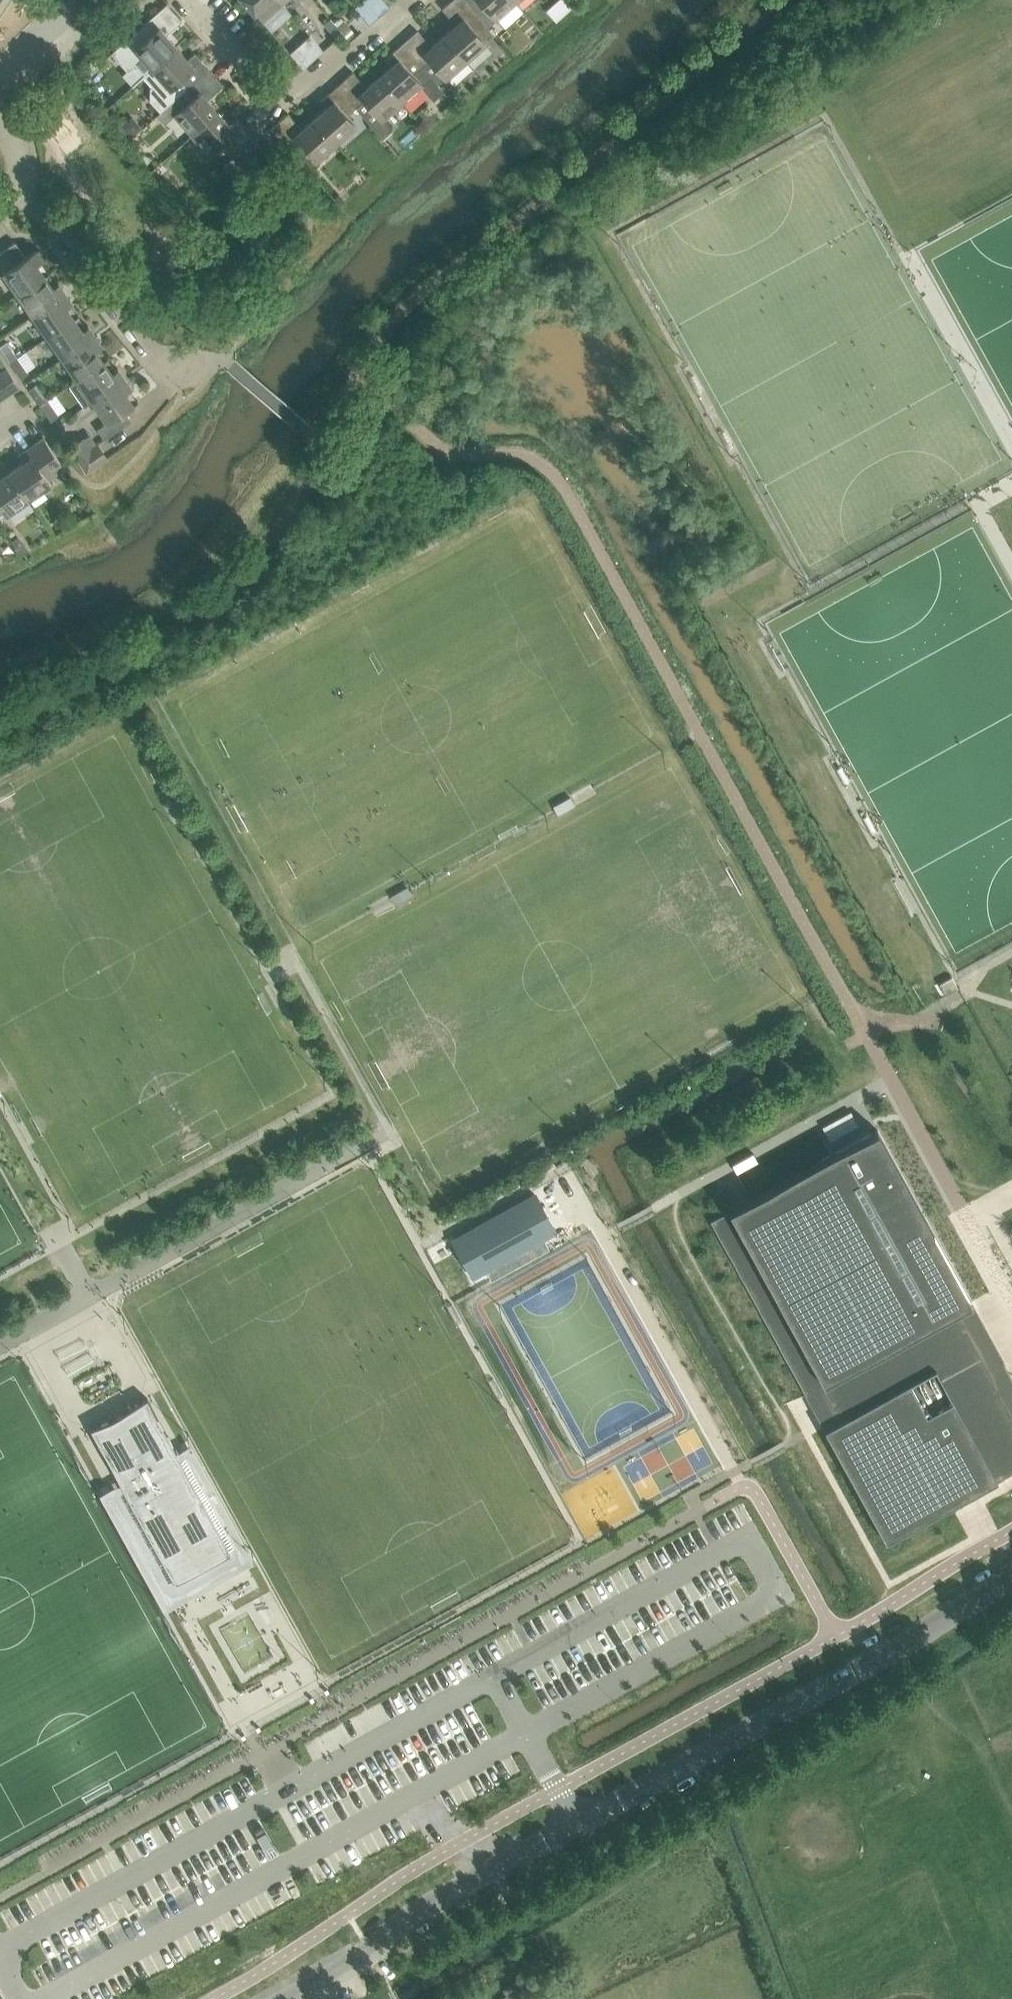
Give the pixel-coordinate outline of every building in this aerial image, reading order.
[(280,0),(244,0),(263,21),(283,3),(280,0)] [(356,8),(370,23),(390,6),(385,0),(365,0),(356,8)] [(444,35),(465,59),(485,42),(494,34),(488,26),(464,0),(451,0),(442,8),(456,24),(444,35)] [(488,26),(515,2),(514,0),(464,0),(488,26)] [(113,51),(112,52),(125,68),(133,61),(145,75),(177,47),(166,34),(182,20),(167,4),(145,23),(113,51)] [(324,23),(324,24),(337,39),(343,33),(336,25),(337,25),(330,18),(324,23)] [(343,20),(337,25),(336,25),(343,33),(350,41),(356,35),(343,20)] [(417,30),(402,44),(421,66),(430,77),(437,84),(446,77),(465,59),(444,35),(431,46),(417,30)] [(310,35),(290,53),(303,68),(323,51),(310,35)] [(430,77),(421,66),(402,44),(385,58),(391,65),(380,76),(397,96),(402,102),(421,86),(434,100),(444,92),(437,84),(430,77)] [(188,59),(177,47),(145,75),(143,76),(152,86),(150,87),(149,99),(160,111),(187,87),(188,88),(209,70),(194,53),(188,59)] [(97,64),(90,71),(96,78),(104,71),(97,64)] [(209,70),(188,88),(195,96),(175,114),(193,134),(218,112),(207,99),(223,85),(209,70)] [(352,71),(337,85),(356,107),(382,136),(391,128),(392,121),(387,115),(402,102),(397,96),(380,76),(367,87),(352,71)] [(326,107),(313,119),(334,142),(355,124),(347,115),(356,107),(337,85),(320,100),(326,107)] [(218,112),(193,134),(210,154),(222,144),(229,153),(250,135),(236,118),(229,124),(218,112)] [(288,113),(271,127),(309,170),(319,162),(316,158),(334,142),(313,119),(302,128),(288,113)] [(132,119),(122,127),(131,137),(141,129),(132,119)] [(232,157),(222,162),(226,171),(237,165),(232,157)] [(338,194),(333,198),(339,205),(344,201),(338,194)] [(3,271),(18,293),(45,275),(37,263),(42,259),(35,249),(25,256),(15,241),(0,252),(0,273),(3,271)] [(45,275),(18,293),(33,314),(65,292),(58,282),(52,286),(45,275)] [(65,292),(33,314),(47,336),(74,317),(66,306),(72,302),(65,292)] [(74,317),(47,336),(63,358),(95,336),(88,325),(82,329),(74,317)] [(95,336),(63,358),(78,380),(104,361),(96,349),(102,345),(95,336)] [(0,345),(0,347),(10,362),(17,357),(6,341),(0,345)] [(17,357),(10,362),(21,378),(28,373),(17,357)] [(84,407),(92,401),(125,378),(117,368),(112,372),(104,361),(78,380),(69,385),(84,407)] [(0,371),(0,400),(20,386),(6,367),(0,371)] [(125,378),(92,401),(107,422),(97,429),(104,439),(131,420),(124,410),(134,404),(126,392),(131,388),(125,378)] [(36,384),(29,389),(40,405),(48,400),(36,384)] [(48,400),(40,405),(51,421),(58,416),(48,400)] [(89,433),(69,447),(77,458),(97,444),(96,442),(95,442),(89,433)] [(48,479),(64,468),(43,437),(18,454),(23,462),(10,471),(28,498),(50,483),(48,479)] [(97,444),(77,458),(86,472),(107,458),(97,444)] [(28,498),(10,471),(0,478),(0,518),(28,498)] [(39,519),(33,523),(37,530),(43,526),(39,519)] [(17,535),(11,539),(18,550),(25,545),(17,535)] [(574,805),(570,796),(554,803),(558,812),(574,805)] [(411,896),(407,888),(391,897),(396,905),(411,896)] [(850,1111),(822,1123),(828,1137),(856,1125),(850,1111)] [(710,1221),(885,1539),(1011,1470),(1011,1374),(971,1299),(877,1129),(710,1221)] [(147,1394),(92,1425),(177,1578),(233,1546),(147,1394)] [(454,1635),(445,1641),(450,1650),(460,1645),(454,1635)] [(501,1998),(521,1998),(512,1984),(503,1989),(507,1995),(501,1998)]
